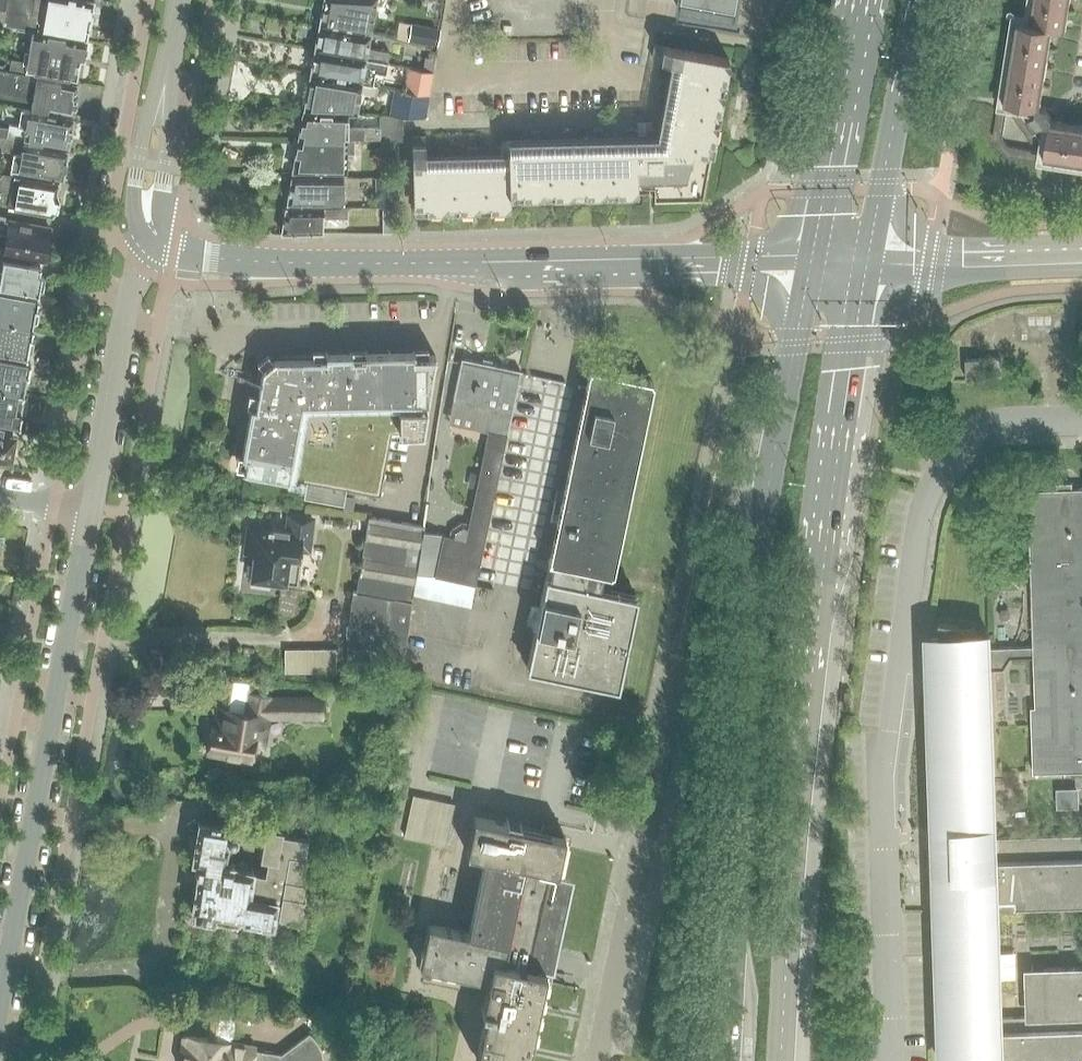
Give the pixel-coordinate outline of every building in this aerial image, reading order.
[(2,24),(18,27),(20,28),(42,32),(42,31),(86,39),(87,39),(90,20),(94,1),(90,0),(6,0),(2,24)] [(377,0),(324,0),(320,24),(319,24),(319,25),(371,34),(373,24),(377,0)] [(683,13),(737,23),(741,2),(741,0),(682,0),(680,12),(683,13)] [(1009,76),(1002,75),(1001,84),(1007,85),(1005,99),(999,98),(993,137),(1007,156),(1046,162),(1047,156),(1060,158),(1059,165),(1069,166),(1070,160),(1081,162),(1081,125),(1051,121),(1052,116),(1048,110),(1045,106),(1040,106),(1052,29),(1065,31),(1070,0),(1034,0),(1032,0),(1028,0),(1026,9),(1033,10),(1031,23),(1017,21),(1015,37),(1008,36),(1007,46),(1013,47),(1009,76)] [(401,39),(403,26),(385,23),(383,36),(401,39)] [(411,23),(408,40),(438,45),(441,28),(411,23)] [(387,62),(390,51),(369,47),(371,34),(319,25),(319,26),(315,49),(387,62)] [(31,31),(27,54),(26,61),(20,60),(11,58),(9,71),(45,77),(46,72),(65,76),(76,78),(79,59),(84,59),(87,40),(42,32),(20,28),(18,27),(17,29),(31,31)] [(412,136),(413,205),(426,205),(426,213),(427,213),(427,210),(447,210),(447,204),(457,204),(458,212),(459,212),(459,209),(479,209),(479,204),(489,204),(489,211),(490,211),(490,209),(510,208),(510,194),(511,194),(511,188),(521,188),(521,196),(523,196),(522,194),(543,193),(542,188),(553,187),(553,195),(554,195),(554,193),(574,192),(574,187),(584,187),(584,195),(585,195),(585,192),(605,191),(605,186),(615,186),(615,194),(617,194),(617,191),(636,191),(636,193),(649,193),(649,187),(654,187),(654,199),(702,198),(711,150),(706,149),(708,139),(716,141),(716,139),(713,139),(717,119),(712,118),(713,108),(721,110),(722,108),(719,108),(722,88),(717,87),(719,77),(727,79),(727,77),(725,77),(728,57),(655,44),(652,57),(678,62),(675,80),(661,78),(659,86),(673,89),(666,129),(661,128),(641,129),(634,129),(634,128),(626,128),(626,142),(603,143),(603,129),(594,129),(594,143),(572,144),(571,129),(563,130),(563,144),(540,145),(540,130),(531,130),(532,145),(499,146),(499,160),(477,161),(476,146),(468,146),(468,161),(425,162),(425,136),(412,136)] [(375,71),(385,73),(387,62),(315,49),(311,72),(311,73),(363,82),(373,84),(375,71)] [(424,56),(421,70),(433,72),(434,66),(435,58),(424,56)] [(406,76),(403,91),(419,93),(429,95),(429,94),(433,72),(421,70),(414,68),(413,77),(406,76)] [(0,70),(0,96),(33,102),(32,107),(48,110),(48,108),(63,111),(74,113),(78,93),(76,93),(78,84),(67,82),(45,77),(9,71),(0,70)] [(363,82),(311,73),(310,74),(311,74),(304,109),(304,111),(358,112),(363,82)] [(391,115),(403,115),(403,117),(427,117),(430,95),(429,95),(419,93),(403,91),(393,89),(389,115),(391,115)] [(10,123),(9,127),(7,136),(24,139),(24,138),(68,146),(73,119),(73,118),(21,108),(17,125),(10,123)] [(391,115),(389,115),(381,114),(380,127),(348,126),(348,114),(304,113),(303,113),(303,115),(301,130),(300,130),(300,132),(299,137),(355,138),(390,139),(391,115)] [(403,117),(403,115),(391,115),(390,139),(403,140),(403,117)] [(68,150),(23,142),(24,139),(7,136),(0,135),(0,149),(13,152),(10,169),(52,176),(62,178),(63,177),(63,178),(68,150)] [(299,137),(299,138),(297,152),(296,152),(296,153),(294,168),(293,168),(293,170),(293,171),(347,171),(347,154),(355,153),(355,138),(299,137)] [(52,213),(57,208),(58,207),(57,207),(58,200),(59,200),(59,199),(56,192),(58,182),(47,180),(2,172),(0,175),(0,188),(0,189),(11,191),(9,206),(52,214),(52,213)] [(341,203),(343,203),(343,176),(331,176),(303,176),(292,176),(292,177),(287,203),(298,203),(341,203)] [(400,206),(399,176),(375,177),(376,207),(400,206)] [(348,217),(348,207),(286,207),(282,233),(322,232),(323,217),(348,217)] [(6,214),(0,213),(0,231),(7,233),(4,252),(44,260),(44,256),(48,254),(49,247),(47,244),(49,227),(5,219),(6,214)] [(397,222),(383,222),(383,232),(399,232),(399,222),(397,222)] [(30,263),(4,258),(5,254),(0,253),(0,286),(36,293),(38,293),(43,289),(45,278),(41,273),(39,273),(40,265),(30,263)] [(32,327),(32,326),(32,324),(37,321),(39,313),(38,313),(35,309),(35,307),(36,307),(38,297),(27,295),(0,291),(0,321),(32,327)] [(26,356),(27,353),(31,351),(32,351),(33,343),(29,339),(30,336),(31,336),(32,327),(0,321),(0,351),(26,356)] [(250,405),(242,455),(246,456),(244,470),(289,478),(307,481),(305,490),(304,498),(344,505),(345,495),(346,488),(380,494),(391,431),(400,433),(423,432),(437,356),(433,356),(428,356),(426,356),(415,356),(415,351),(365,352),(365,357),(352,357),(352,352),(326,352),(326,357),(313,357),(285,358),(274,358),(262,368),(260,379),(258,393),(255,406),(250,405)] [(19,360),(0,356),(0,389),(23,393),(26,374),(28,374),(30,362),(19,360)] [(966,359),(967,380),(984,379),(984,377),(984,358),(966,359)] [(990,358),(990,359),(991,376),(1002,376),(1001,358),(990,358)] [(456,385),(453,399),(489,406),(484,428),(488,429),(496,431),(507,434),(512,411),(520,373),(520,372),(462,360),(459,371),(456,385)] [(619,537),(620,538),(620,537),(619,536),(623,520),(624,519),(623,519),(626,503),(627,503),(627,502),(630,486),(631,486),(631,485),(630,485),(634,469),(634,468),(637,452),(638,452),(638,451),(637,451),(641,435),(642,434),(641,434),(644,418),(645,418),(645,417),(648,401),(649,401),(649,400),(648,400),(652,384),(653,384),(653,382),(651,382),(652,380),(649,379),(649,380),(627,375),(589,367),(588,369),(590,369),(590,370),(589,370),(589,371),(590,371),(587,387),(586,387),(586,388),(583,404),(582,404),(582,405),(583,405),(579,421),(578,422),(579,422),(576,438),(575,438),(575,439),(576,439),(572,455),(571,455),(571,456),(572,456),(569,472),(568,472),(568,473),(565,489),(564,489),(564,490),(565,490),(561,506),(561,507),(561,508),(558,524),(557,523),(557,524),(558,525),(554,541),(554,540),(553,542),(554,542),(551,558),(550,558),(550,559),(548,559),(548,561),(554,562),(550,577),(546,576),(537,620),(526,668),(618,688),(632,620),(637,596),(597,588),(600,571),(602,571),(602,570),(608,572),(608,573),(611,574),(611,572),(613,573),(613,572),(613,571),(612,571),(616,554),(616,555),(616,554),(616,553),(619,537)] [(19,424),(21,412),(20,412),(23,393),(0,389),(0,421),(19,424)] [(489,406),(453,399),(449,421),(484,428),(489,406)] [(9,457),(10,454),(15,450),(16,444),(12,439),(13,436),(10,435),(11,428),(1,426),(0,425),(0,455),(9,457)] [(488,429),(485,446),(503,450),(507,434),(496,431),(488,429)] [(444,534),(434,576),(475,585),(503,450),(485,446),(469,523),(465,539),(449,535),(444,534)] [(1072,488),(1072,483),(1057,483),(1058,489),(1028,490),(1033,646),(990,648),(990,636),(974,636),(927,638),(933,838),(941,1060),(1081,1060),(1081,965),(1024,968),(1026,1020),(1005,1020),(1003,969),(1002,913),(1018,912),(1018,906),(1081,904),(1081,834),(999,838),(993,670),(1004,669),(1011,657),(1034,656),(1035,706),(1031,706),(1033,773),(1081,772),(1081,488),(1072,488)] [(313,517),(290,514),(288,531),(273,529),(274,525),(250,522),(246,553),(255,554),(251,583),(269,585),(270,582),(287,584),(288,581),(297,583),(302,548),(309,549),(313,517)] [(353,591),(351,600),(348,626),(347,626),(346,631),(347,643),(345,670),(388,669),(403,668),(405,657),(410,620),(417,572),(423,530),(424,525),(369,517),(366,536),(365,537),(362,555),(363,556),(360,573),(359,573),(356,591),(353,591)] [(451,528),(449,535),(465,539),(469,523),(461,521),(451,528)] [(423,530),(417,572),(434,576),(444,534),(423,530)] [(336,670),(336,648),(285,648),(285,670),(336,670)] [(427,676),(414,673),(412,683),(425,686),(427,676)] [(212,726),(208,751),(250,758),(252,747),(253,745),(264,747),(268,717),(322,717),(322,696),(274,697),(249,693),(245,712),(220,708),(219,708),(215,727),(212,726)] [(413,795),(404,837),(446,845),(454,804),(413,795)] [(321,840),(322,839),(325,818),(286,811),(283,829),(265,826),(260,857),(267,858),(264,873),(254,871),(255,868),(236,865),(236,860),(226,859),(229,841),(233,841),(237,838),(238,834),(235,830),(231,829),(231,825),(199,820),(192,860),(199,861),(197,876),(192,907),(196,908),(195,916),(213,919),(216,925),(237,928),(243,919),(245,919),(245,920),(246,920),(246,921),(249,925),(265,928),(269,925),(269,926),(270,926),(270,925),(273,922),(274,912),(278,913),(277,914),(300,918),(304,896),(302,895),(304,880),(302,880),(307,856),(305,855),(308,837),(321,840)] [(558,834),(520,826),(520,822),(507,819),(506,823),(474,816),(466,852),(485,856),(468,932),(429,924),(420,965),(488,980),(483,1003),(482,1003),(481,1008),(487,1010),(476,1059),(487,1060),(525,1060),(541,985),(544,969),(548,970),(551,954),(556,955),(556,954),(541,951),(541,948),(558,871),(565,836),(558,834)] [(233,1042),(236,1019),(217,1015),(213,1039),(188,1035),(188,1036),(183,1037),(181,1049),(186,1051),(184,1060),(325,1060),(324,1055),(322,1050),(319,1044),(316,1039),(312,1034),(309,1032),(280,1054),(254,1050),(255,1045),(233,1042)]
